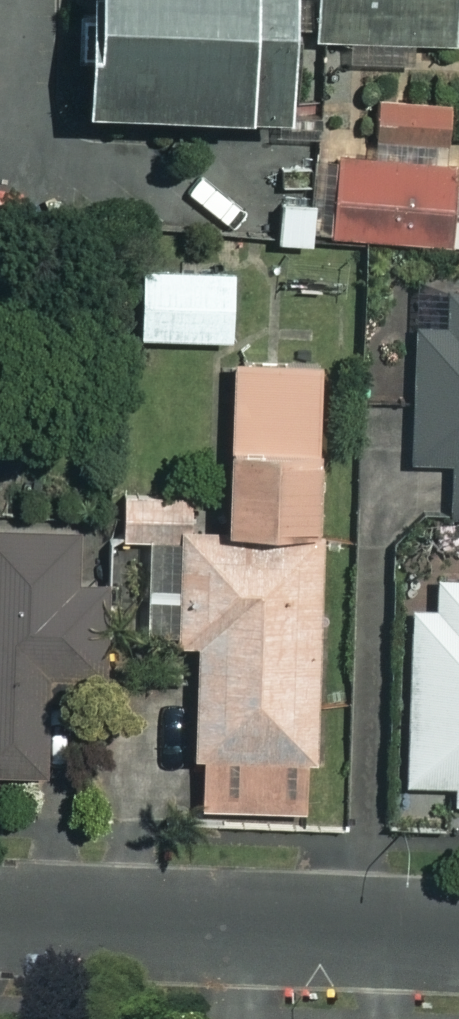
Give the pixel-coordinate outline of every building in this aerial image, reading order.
[(96,97),(298,105),(302,25),(320,26),(319,34),(458,40),(458,0),(99,0),(99,7),(83,6),(81,52),(98,53),(96,97)] [(458,239),(458,215),(458,209),(458,159),(450,158),(454,99),(382,95),(378,152),(342,150),(341,159),(315,157),(313,199),(282,197),(280,236),(314,239),(314,230),(458,239)] [(234,269),(135,266),(133,335),(232,338),(234,269)] [(445,287),(444,327),(409,327),(407,461),(450,462),(449,515),(458,515),(458,287),(445,287)] [(316,360),(224,358),(219,529),(178,528),(178,497),(118,495),(117,538),(144,539),(142,640),(192,642),(188,806),(305,809),(316,360)] [(0,530),(0,772),(43,772),(45,678),(96,678),(98,532),(0,530)] [(440,580),(439,616),(407,616),(405,784),(453,784),(453,803),(458,803),(458,581),(440,580)]
